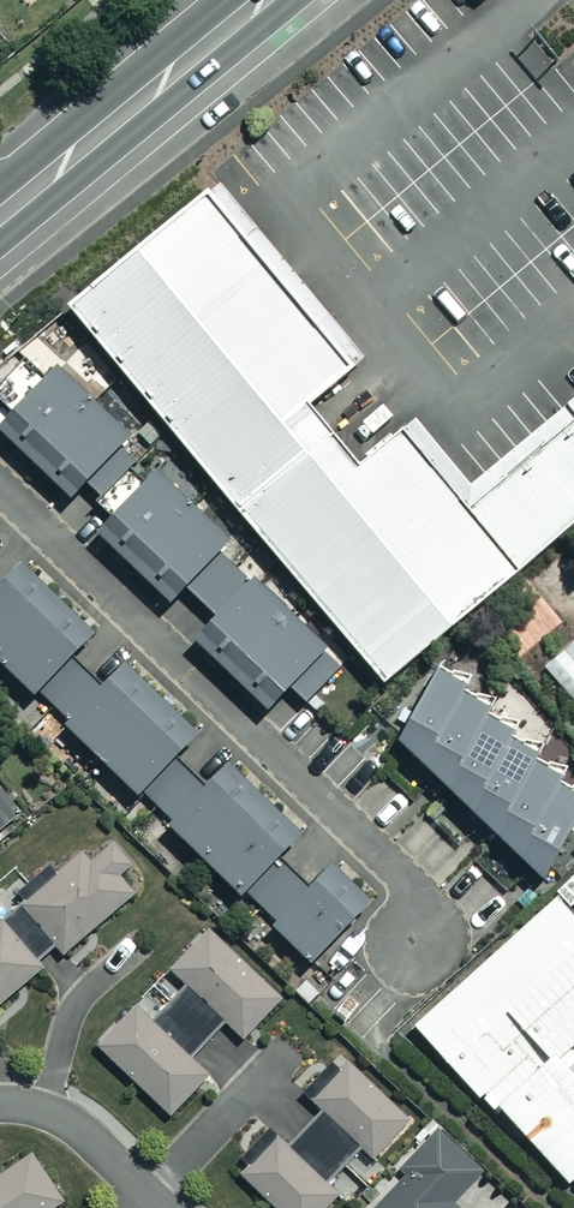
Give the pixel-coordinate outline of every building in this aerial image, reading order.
[(76,308),(390,688),(573,527),(573,405),(476,486),(417,419),(367,465),(316,408),(371,362),(227,185),(76,308)] [(121,470),(131,459),(119,447),(132,433),(56,361),(41,378),(22,360),(0,383),(0,403),(7,410),(0,417),(0,437),(65,498),(78,484),(94,498),(121,470)] [(179,587),(214,551),(229,535),(155,467),(138,485),(121,470),(94,498),(111,514),(90,536),(163,604),(179,587)] [(214,551),(179,587),(208,615),(183,642),(260,713),(285,686),(303,703),(343,660),(252,575),(246,581),(214,551)] [(66,653),(89,631),(17,560),(0,578),(0,664),(29,693),(34,687),(66,653)] [(543,671),(573,706),(573,644),(543,671)] [(138,787),(176,749),(192,731),(119,660),(96,683),(66,653),(34,687),(66,718),(61,722),(133,792),(138,787)] [(432,664),(391,736),(538,881),(573,818),(573,794),(432,664)] [(241,887),(271,854),(294,830),(225,762),(207,779),(176,749),(138,787),(169,818),(165,823),(236,892),(241,887)] [(0,786),(0,831),(22,813),(0,786)] [(39,967),(30,957),(49,940),(58,951),(130,891),(115,873),(130,860),(114,840),(87,862),(81,855),(0,923),(0,1000),(39,967)] [(271,854),(241,887),(274,919),(269,924),(305,959),(364,898),(323,859),(300,883),(271,854)] [(560,898),(413,1033),(568,1200),(573,1194),(573,1073),(556,1054),(573,1038),(573,913),(560,898)] [(221,1019),(240,1038),(277,1000),(204,931),(168,969),(185,984),(151,1019),(135,1004),(96,1045),(168,1114),(207,1074),(187,1055),(221,1019)] [(371,1157),(409,1117),(338,1051),(300,1091),(322,1111),(289,1147),(267,1127),(227,1169),(269,1207),(324,1207),(338,1193),(324,1180),(358,1145),(371,1157)] [(448,1204),(481,1170),(438,1129),(398,1172),(404,1177),(374,1207),(452,1207),(448,1204)] [(28,1157),(0,1175),(0,1207),(52,1207),(58,1204),(28,1157)]
